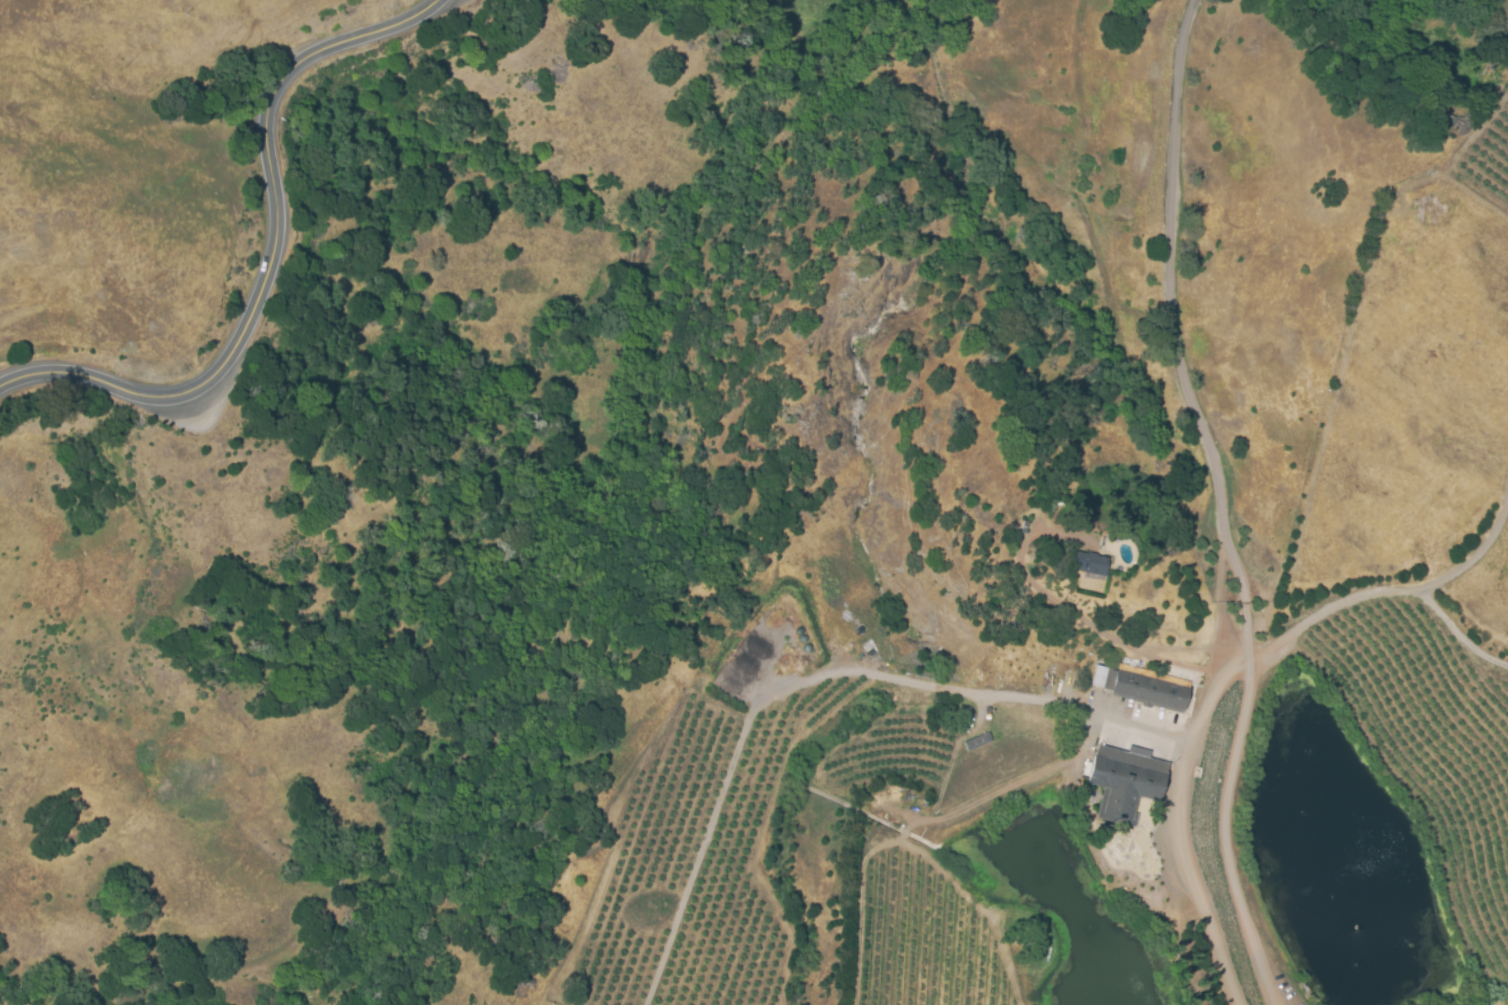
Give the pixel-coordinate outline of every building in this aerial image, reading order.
[(1077,570),(1109,577),(1113,559),(1081,552),(1077,570)] [(1135,827),(1137,817),(1136,812),(1138,798),(1143,797),(1163,802),(1169,776),(1168,772),(1170,764),(1151,760),(1149,750),(1128,746),(1127,750),(1118,748),(1118,747),(1115,738),(1117,732),(1115,724),(1111,724),(1110,728),(1111,735),(1110,740),(1115,739),(1113,748),(1103,745),(1097,747),(1089,784),(1103,787),(1097,819),(1135,827)]
